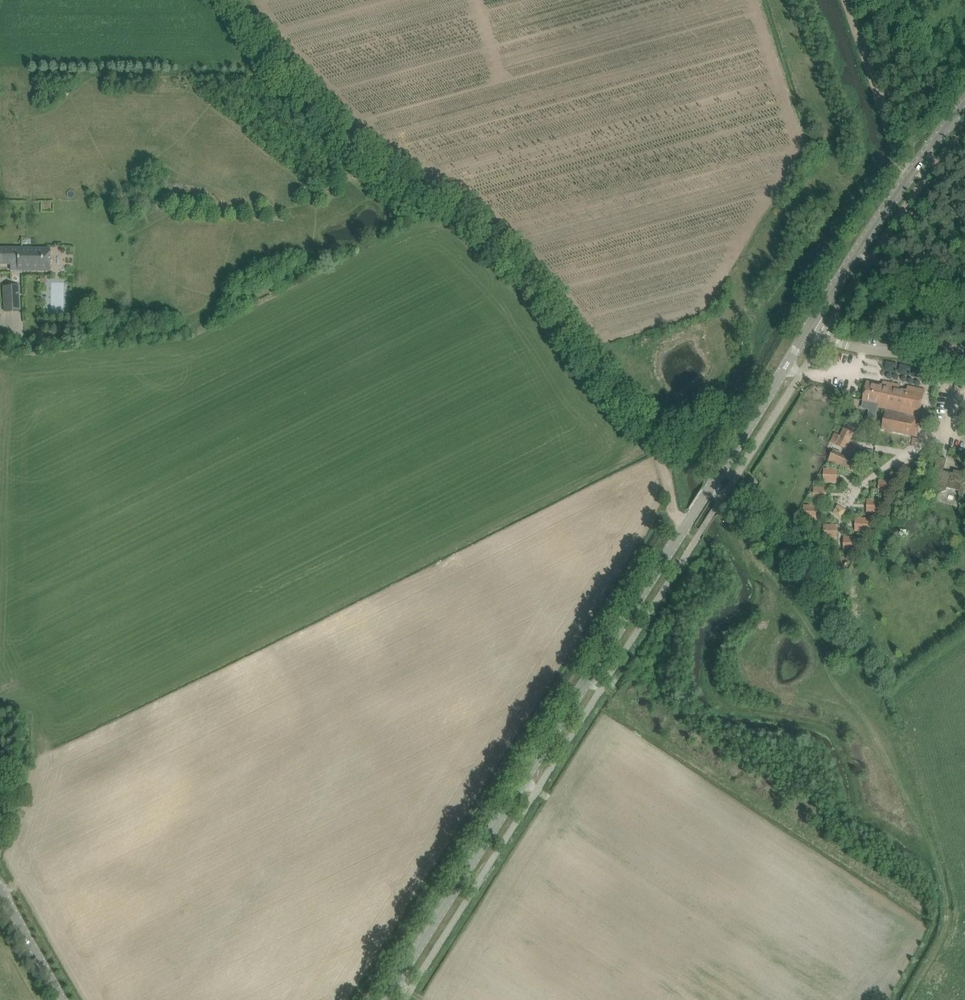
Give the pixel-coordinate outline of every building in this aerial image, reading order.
[(10,270),(18,270),(18,268),(47,268),(48,249),(1,248),(1,264),(11,264),(10,270)] [(4,311),(14,311),(21,310),(20,285),(3,286),(4,311)] [(42,332),(34,332),(35,342),(43,341),(42,332)] [(867,382),(863,400),(879,404),(878,407),(886,409),(919,416),(925,390),(908,387),(907,391),(899,390),(900,385),(892,384),(891,387),(867,382)] [(886,411),(882,429),(915,436),(919,418),(886,411)] [(830,442),(847,450),(855,432),(844,427),(840,435),(834,432),(830,442)] [(900,445),(901,435),(882,432),(880,442),(900,445)] [(854,459),(833,450),(828,461),(849,471),(854,459)] [(929,489),(941,492),(945,490),(946,487),(960,491),(958,495),(960,497),(961,497),(961,498),(964,499),(964,477),(961,476),(962,472),(954,470),(953,473),(944,470),(934,468),(929,489)] [(835,480),(836,471),(830,470),(830,469),(825,469),(824,481),(829,481),(829,480),(835,480)] [(743,489),(750,494),(757,483),(751,478),(743,489)] [(880,482),(880,492),(886,492),(886,493),(891,493),(892,481),(886,481),(886,482),(880,482)] [(826,499),(826,489),(820,489),(820,488),(815,487),(814,500),(819,500),(819,499),(826,499)] [(869,501),(868,511),(874,511),(874,512),(880,512),(880,500),(875,500),(875,501),(869,501)] [(834,512),(842,516),(845,508),(838,505),(834,512)] [(815,517),(816,507),(810,507),(810,506),(805,506),(804,518),(809,518),(809,517),(815,517)] [(857,520),(857,529),(863,530),(863,531),(868,531),(868,519),(863,519),(863,520),(857,520)] [(836,536),(836,526),(830,526),(830,525),(825,525),(824,537),(829,537),(830,536),(836,536)] [(845,538),(845,548),(851,549),(851,550),(856,550),(857,538),(851,537),(851,539),(845,538)]
